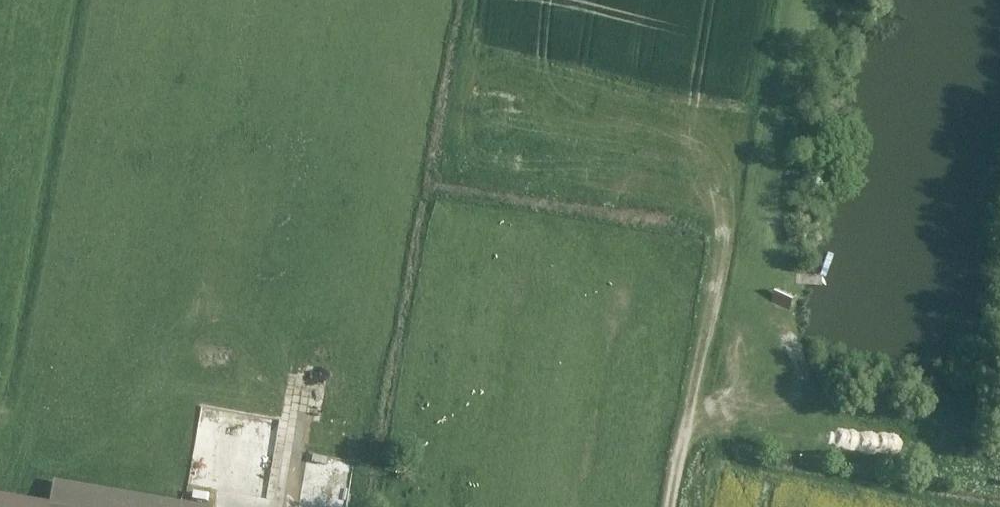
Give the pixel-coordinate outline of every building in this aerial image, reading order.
[(357,459),(310,451),(305,481),(342,487),(340,501),(325,499),(324,506),(349,506),(357,459)]
